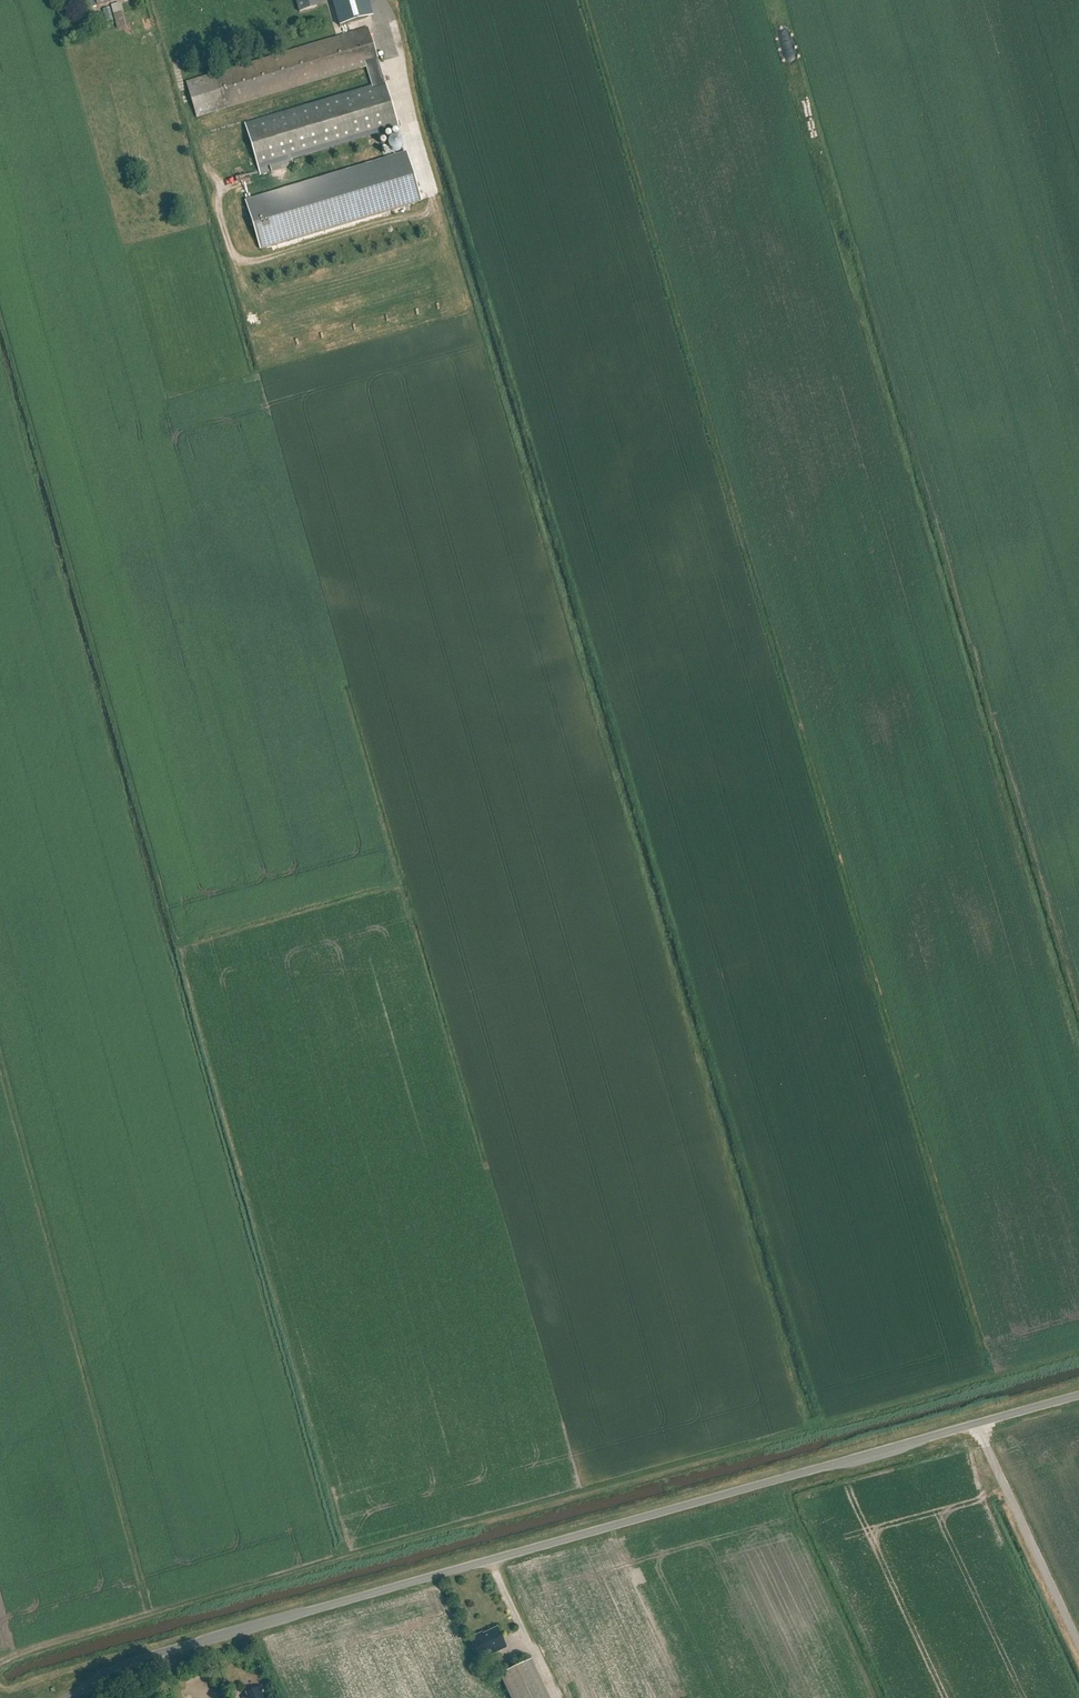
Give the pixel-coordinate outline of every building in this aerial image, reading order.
[(299,12),(317,7),(315,0),(296,0),(299,12)] [(365,12),(362,0),(332,0),(340,27),(367,20),(365,12)] [(111,5),(117,29),(126,27),(120,3),(111,5)] [(88,17),(91,27),(105,23),(102,12),(88,17)] [(197,117),(230,107),(365,67),(371,84),(243,123),(259,175),(292,165),(290,159),(398,127),(379,63),(368,29),(186,83),(197,117)] [(253,225),(260,250),(421,202),(414,177),(407,152),(246,201),(253,225)] [(471,1646),(474,1653),(476,1652),(479,1659),(505,1647),(496,1627),(482,1634),(481,1633),(474,1636),(475,1637),(470,1640),(473,1645),(471,1646)] [(500,1674),(511,1697),(548,1697),(530,1660),(500,1674)] [(246,1697),(269,1697),(263,1684),(246,1691),(248,1695),(246,1697)]
